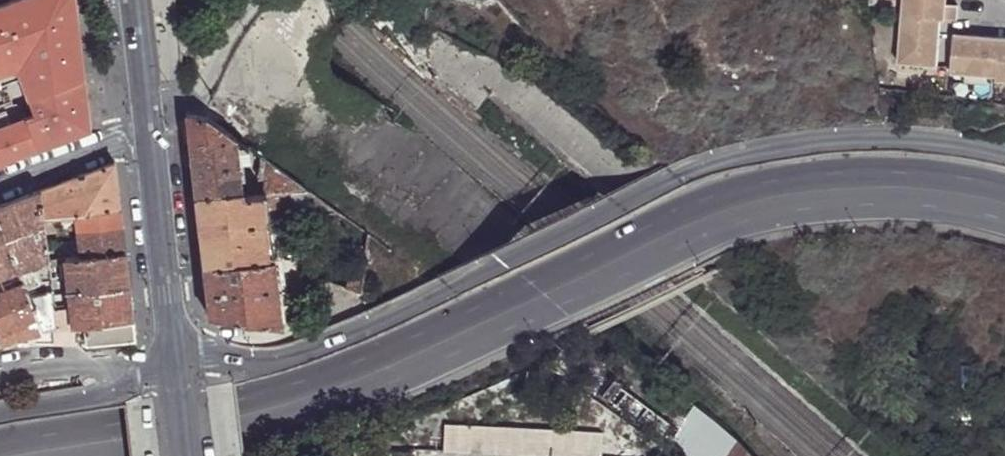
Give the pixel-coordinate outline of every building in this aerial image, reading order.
[(13,66),(17,75),(31,113),(0,125),(0,163),(72,136),(90,129),(76,0),(17,0),(0,6),(0,72),(13,66)] [(888,61),(927,65),(932,21),(947,22),(948,7),(938,5),(938,0),(894,0),(888,61)] [(944,35),(941,67),(940,73),(985,77),(984,82),(1004,84),(1004,41),(944,35)] [(0,72),(0,82),(17,75),(13,66),(0,72)] [(242,191),(239,160),(236,137),(205,114),(204,115),(188,112),(188,111),(185,111),(195,196),(242,191)] [(249,159),(247,145),(236,137),(239,160),(249,159)] [(307,189),(309,189),(268,159),(264,182),(265,194),(290,191),(307,189)] [(100,167),(38,191),(41,217),(56,215),(73,213),(118,208),(112,162),(100,167)] [(297,216),(310,214),(307,189),(290,191),(293,217),(297,216)] [(326,212),(339,211),(327,202),(309,189),(307,189),(310,214),(326,212)] [(38,191),(0,206),(0,227),(16,268),(29,263),(46,257),(44,236),(41,217),(38,191)] [(242,196),(242,191),(195,196),(196,202),(242,196)] [(293,217),(290,191),(265,194),(266,207),(268,206),(269,220),(293,217)] [(263,220),(261,195),(242,196),(196,202),(198,230),(263,222),(263,220)] [(120,226),(118,208),(73,213),(75,229),(76,233),(120,226)] [(73,213),(56,215),(57,230),(75,229),(73,213)] [(312,243),(310,214),(297,216),(299,244),(312,243)] [(269,258),(263,222),(198,230),(201,251),(202,266),(269,258)] [(124,253),(120,226),(76,233),(79,258),(124,253)] [(0,227),(0,290),(22,281),(16,268),(0,227)] [(127,285),(124,253),(79,258),(63,260),(68,287),(70,293),(127,285)] [(269,258),(202,266),(209,315),(281,324),(278,307),(273,259),(269,258)] [(361,292),(364,265),(351,262),(345,287),(361,292)] [(29,263),(16,268),(22,281),(24,289),(37,284),(29,263)] [(24,289),(22,281),(0,290),(0,343),(40,330),(28,297),(24,289)] [(132,319),(127,285),(70,293),(72,305),(53,307),(55,325),(75,323),(132,319)] [(53,307),(50,289),(28,297),(40,330),(51,327),(55,325),(53,307)] [(134,339),(132,319),(75,323),(55,325),(51,327),(52,338),(68,335),(68,332),(74,332),(74,340),(84,339),(85,343),(134,339)] [(732,433),(734,431),(697,400),(678,429),(679,430),(669,450),(678,455),(754,455),(732,433)] [(439,425),(439,450),(561,455),(602,455),(603,433),(439,425)]
